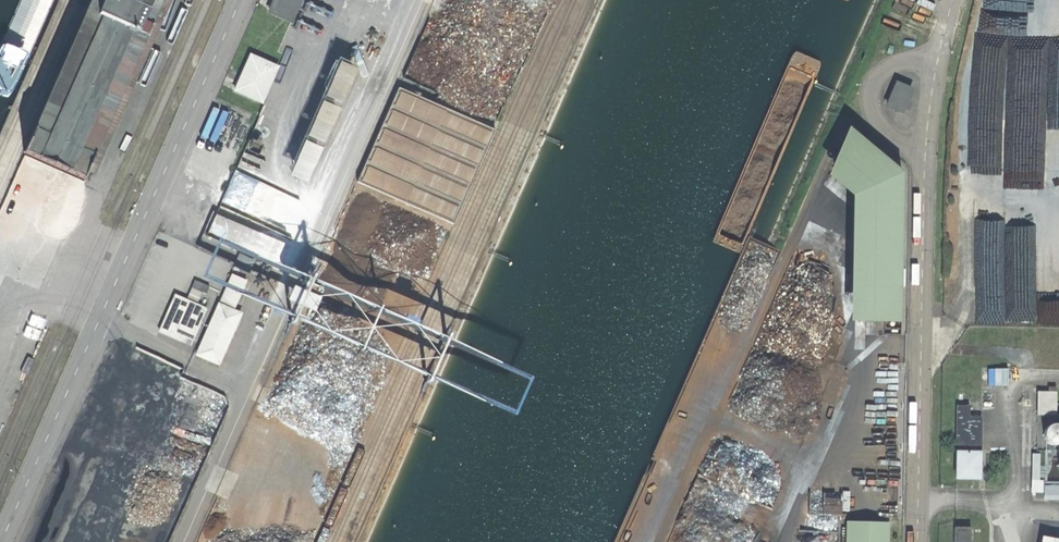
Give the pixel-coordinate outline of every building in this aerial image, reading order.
[(84,179),(163,0),(91,0),(24,153),(84,179)] [(270,11),(291,21),(300,0),(275,0),(270,11)] [(278,68),(251,56),(235,91),(262,103),(278,68)] [(998,61),(973,61),(972,89),(967,89),(967,98),(972,98),(972,100),(989,101),(997,101),(998,61)] [(336,70),(335,73),(335,77),(337,80),(340,83),(343,84),(347,83),(350,81),(352,78),(353,74),(352,71),(350,68),(346,66),(343,66),(339,67),(336,70)] [(329,87),(327,91),(328,94),(329,98),(332,100),(336,101),(339,100),(342,99),(344,95),(345,92),(344,88),(342,85),(338,84),(335,84),(331,85),(329,87)] [(896,85),(887,106),(901,112),(910,91),(896,85)] [(495,130),(399,88),(357,183),(453,225),(495,130)] [(989,101),(972,100),(971,129),(989,129),(989,101)] [(319,109),(318,113),(318,116),(320,120),(322,122),(326,123),(330,122),(333,120),(335,117),(335,114),(334,110),(332,107),(329,106),(325,105),(322,107),(319,109)] [(311,127),(310,131),(310,134),(312,138),(315,140),(318,141),(322,140),(325,138),(327,135),(328,132),(327,128),(324,125),(321,124),(318,123),(314,125),(311,127)] [(825,177),(850,197),(848,322),(899,323),(902,173),(847,128),(825,177)] [(84,179),(24,153),(17,170),(76,196),(84,179)] [(245,257),(240,268),(249,272),(254,261),(245,257)] [(232,275),(219,305),(233,311),(246,281),(232,275)] [(175,330),(196,338),(208,307),(202,304),(209,284),(196,279),(189,298),(175,293),(160,331),(172,336),(175,330)] [(233,311),(219,305),(197,355),(218,364),(240,314),(233,311)] [(1056,392),(1037,392),(1037,414),(1056,414),(1056,392)] [(968,407),(957,406),(956,479),(979,479),(980,418),(968,418),(968,407)] [(1055,425),(1051,425),(1047,426),(1045,429),(1043,433),(1043,437),(1045,441),(1048,444),(1051,445),(1055,445),(1058,444),(1058,426),(1055,425)] [(1045,498),(1058,498),(1058,484),(1045,484),(1045,498)] [(888,523),(846,522),(845,541),(888,541),(888,523)] [(954,527),(954,541),(970,541),(971,528),(954,527)]
